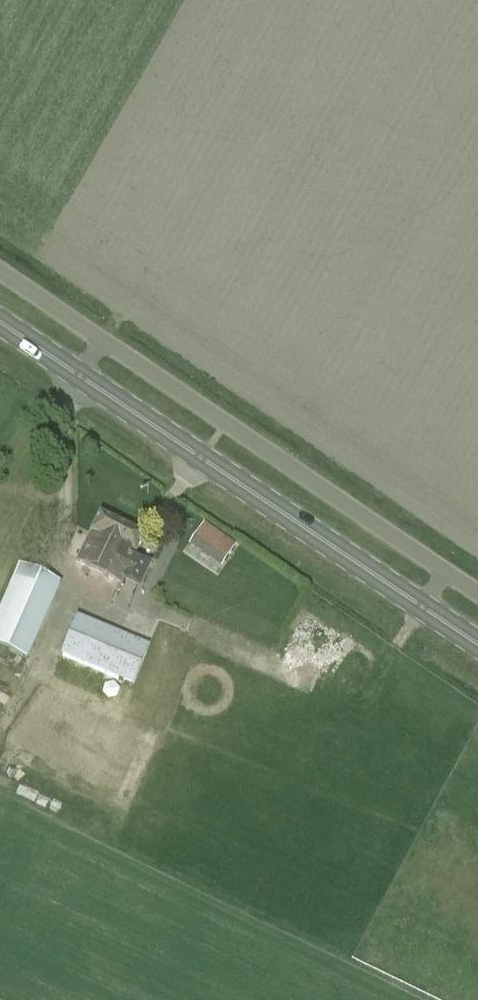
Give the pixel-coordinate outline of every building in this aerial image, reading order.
[(0,606),(0,647),(27,660),(61,583),(29,569),(57,510),(37,500),(9,560),(18,565),(0,606)] [(131,571),(127,579),(139,584),(150,561),(136,554),(144,537),(100,515),(91,532),(115,544),(111,554),(125,561),(123,567),(131,571)] [(216,533),(206,527),(195,544),(204,551),(216,533)] [(124,577),(127,579),(131,571),(123,567),(125,561),(111,554),(115,544),(91,532),(77,561),(121,583),(124,577)] [(194,616),(164,605),(148,645),(77,616),(58,659),(60,660),(54,676),(124,705),(121,712),(150,723),(187,630),(189,631),(194,616)]
